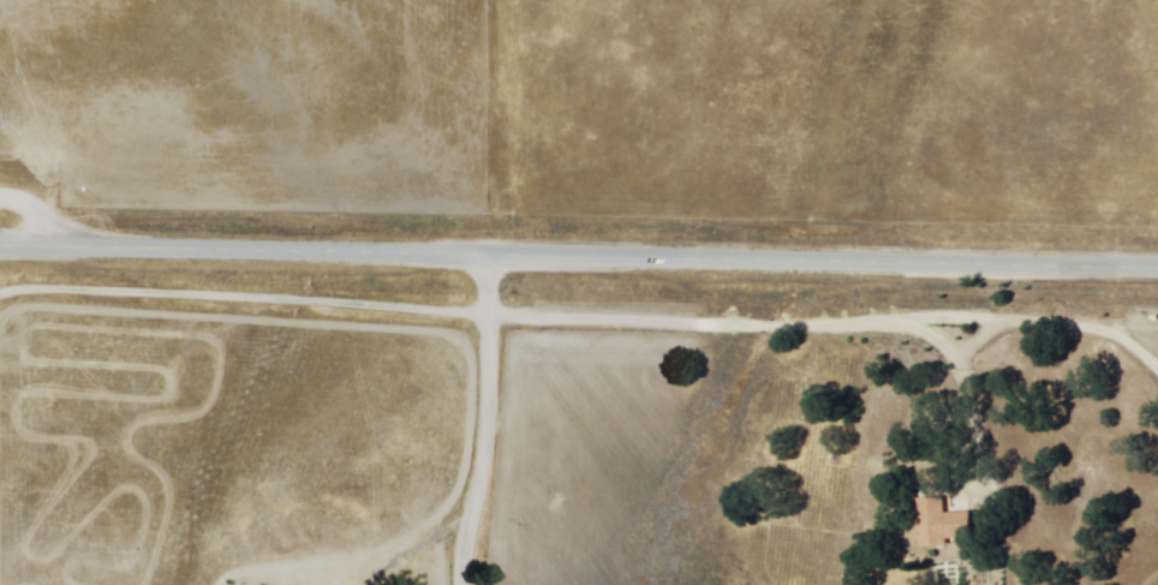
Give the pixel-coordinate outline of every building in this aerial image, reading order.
[(923,549),(951,547),(951,541),(977,539),(975,512),(948,515),(946,498),(920,500),(923,549)]
